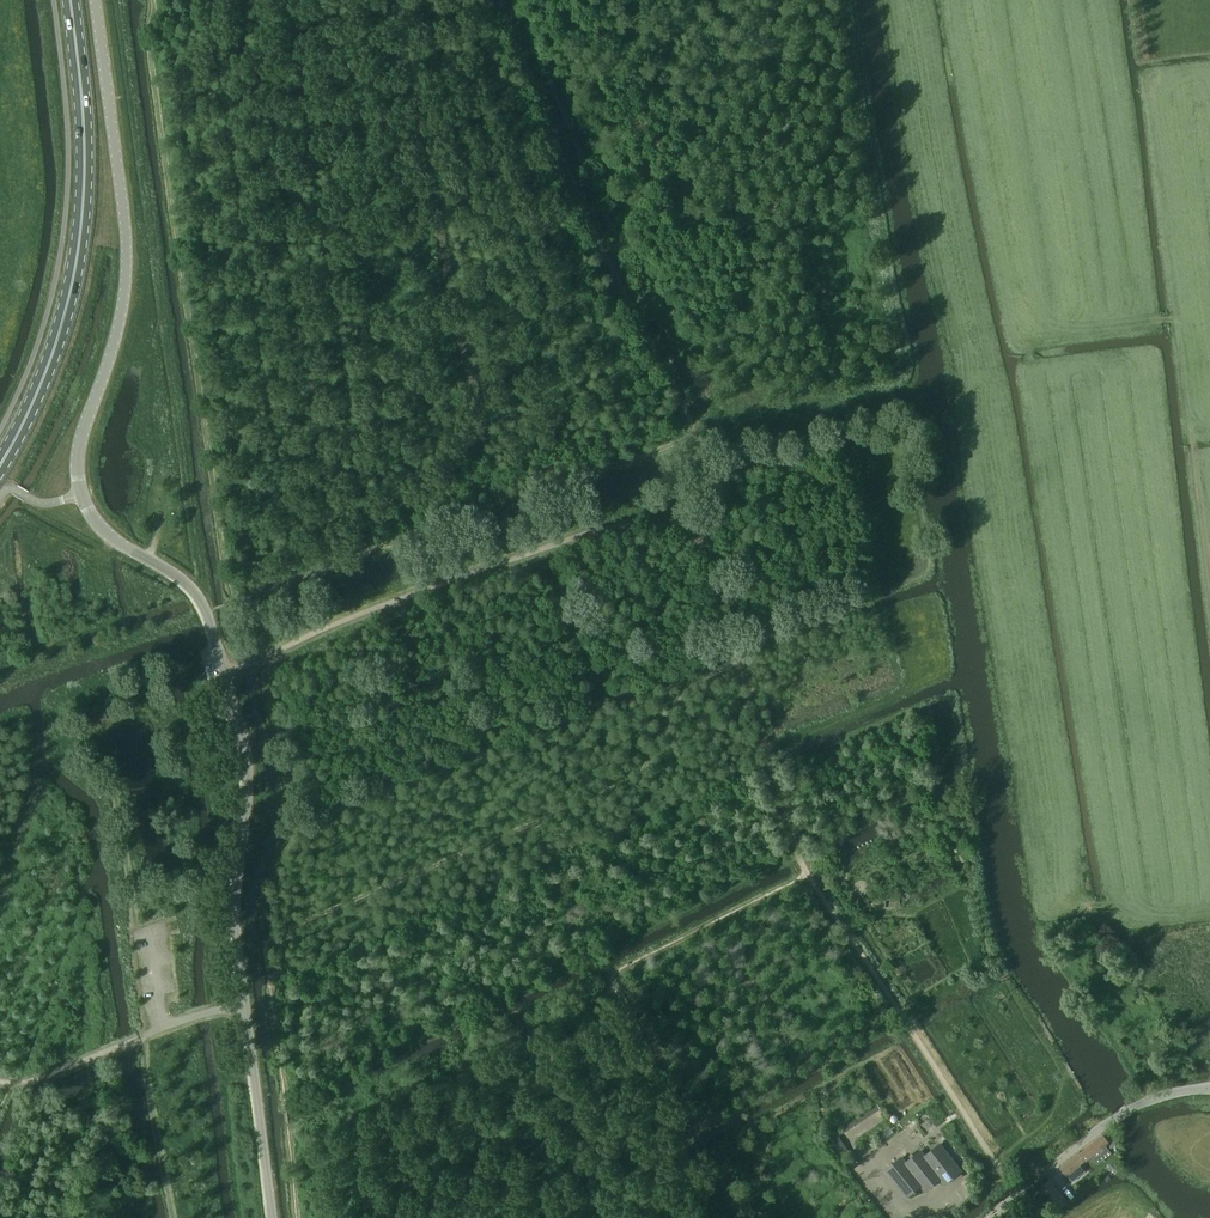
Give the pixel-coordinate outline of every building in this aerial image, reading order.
[(1060,1167),(1066,1175),(1067,1174),(1073,1182),(1085,1172),(1079,1165),(1085,1160),(1086,1161),(1093,1155),(1099,1163),(1111,1153),(1105,1146),(1109,1143),(1103,1135),(1080,1153),(1079,1152),(1060,1167)] [(885,1170),(906,1197),(921,1185),(925,1191),(940,1179),(945,1184),(960,1172),(939,1145),(924,1157),(920,1151),(905,1163),(901,1158),(885,1170)] [(1049,1180),(1038,1190),(1052,1207),(1063,1197),(1049,1180)]
